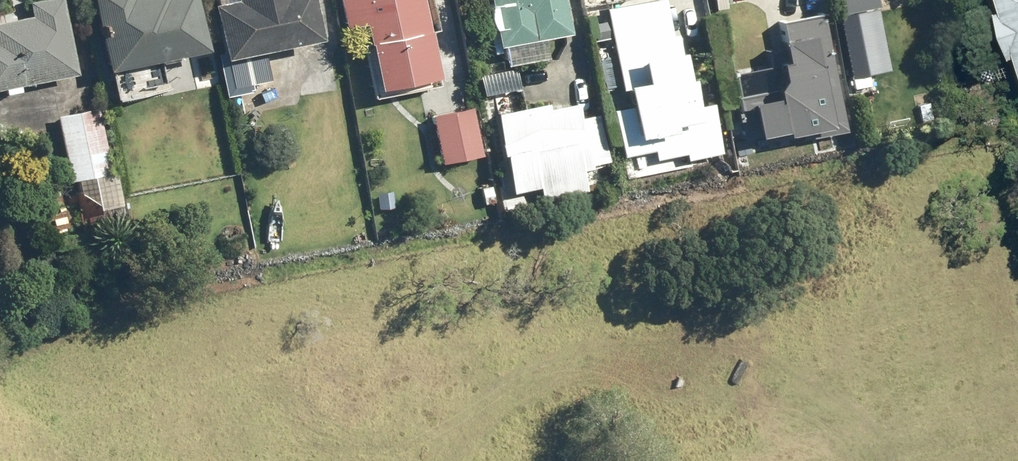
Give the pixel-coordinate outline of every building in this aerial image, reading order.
[(76,74),(61,0),(38,0),(28,2),(31,16),(0,22),(0,89),(76,74)] [(105,71),(208,51),(198,0),(92,0),(105,71)] [(224,59),(227,58),(233,89),(274,81),(268,50),(321,40),(313,0),(236,0),(213,5),(224,59)] [(345,27),(365,23),(378,89),(438,78),(422,0),(340,0),(345,27)] [(563,0),(489,0),(497,46),(569,34),(563,0)] [(694,106),(688,76),(684,77),(676,34),(669,35),(663,0),(655,0),(606,9),(622,90),(627,89),(630,107),(612,110),(621,155),(652,149),(654,158),(684,152),(685,158),(720,151),(711,102),(694,106)] [(851,77),(889,69),(874,0),(835,0),(851,77)] [(1011,10),(1004,12),(1017,56),(1017,0),(1007,0),(1011,10)] [(847,133),(823,16),(779,26),(787,64),(778,66),(781,81),(773,83),(775,93),(736,101),(744,140),(783,132),(784,137),(820,130),(822,138),(847,133)] [(550,104),(495,115),(511,194),(538,189),(540,199),(585,190),(581,169),(607,164),(597,114),(581,117),(579,105),(551,110),(550,104)] [(99,109),(57,117),(69,182),(111,174),(99,109)] [(472,109),(432,117),(441,163),(481,155),(472,109)] [(116,176),(77,182),(85,232),(124,226),(116,176)]
